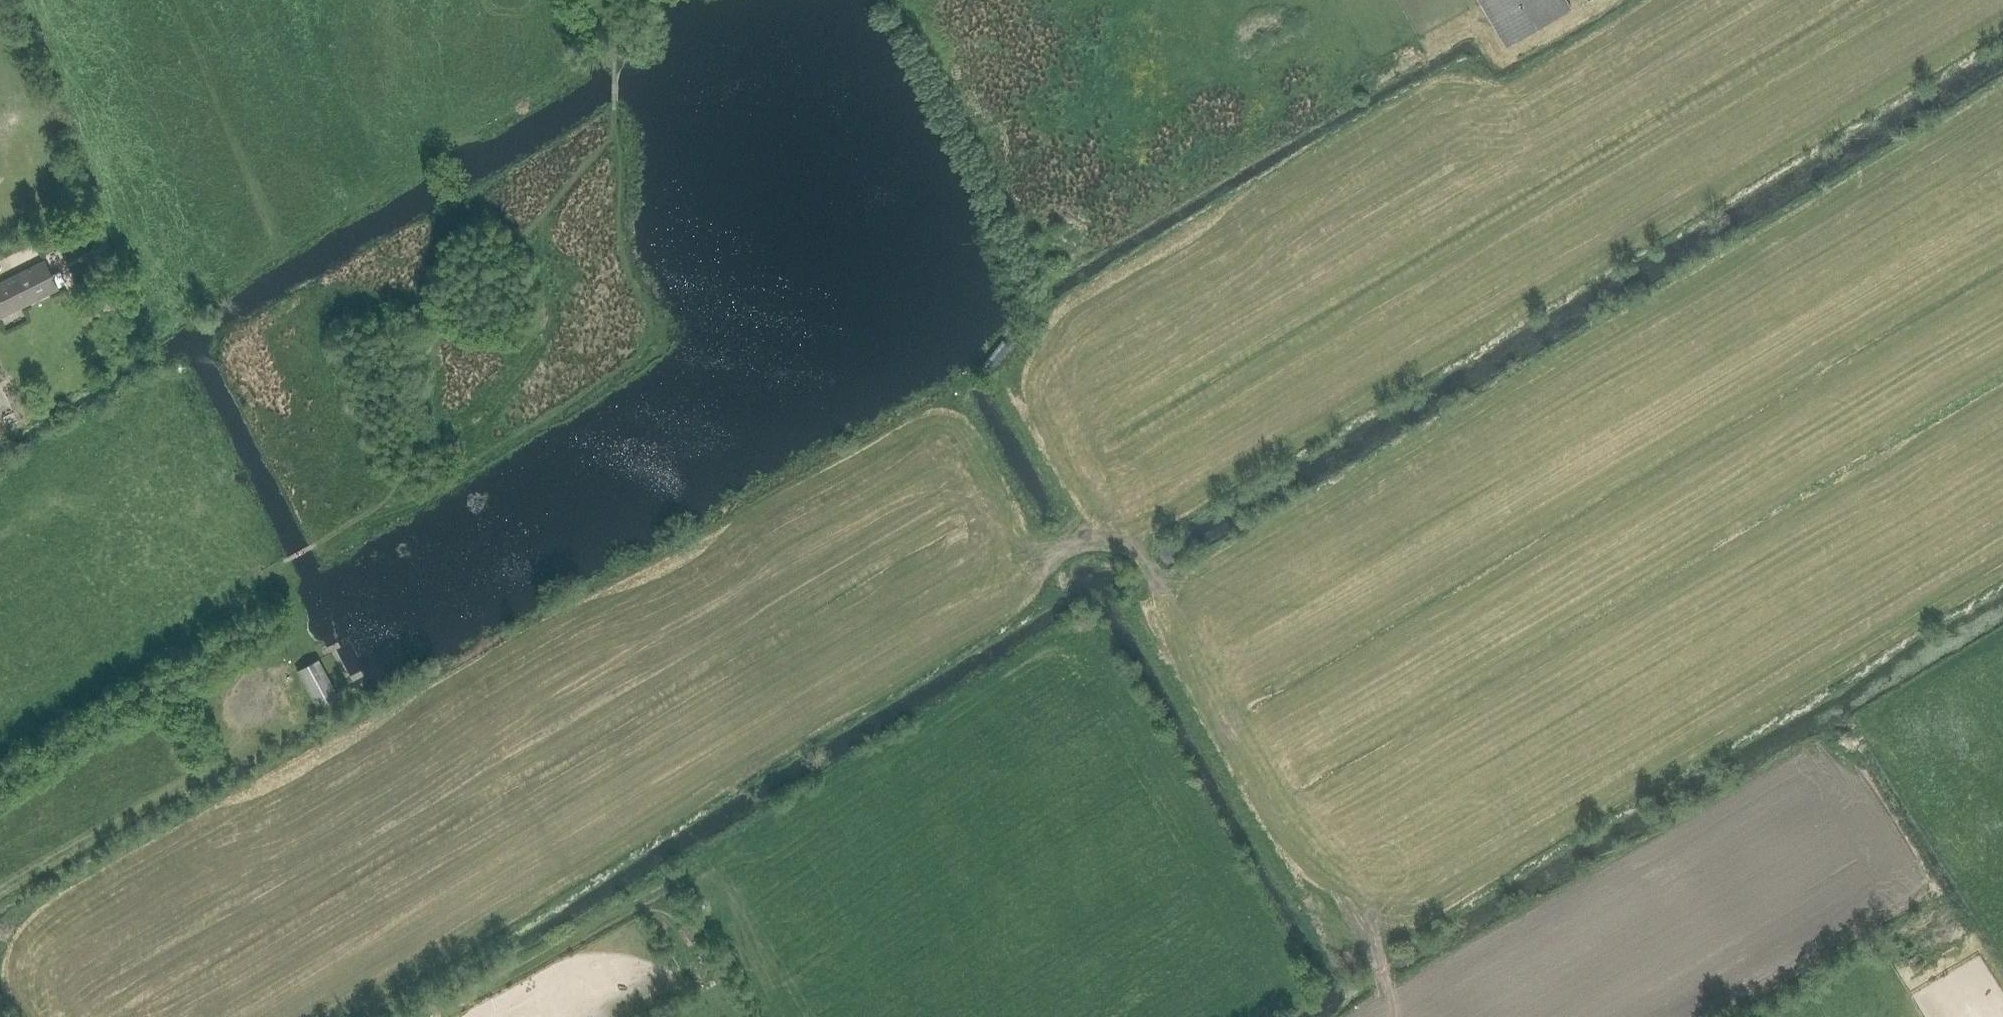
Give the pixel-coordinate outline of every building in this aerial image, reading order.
[(1565,0),(1478,0),(1505,47),(1571,10),(1565,0)] [(0,281),(0,316),(55,289),(40,260),(0,281)] [(337,699),(316,660),(296,671),(317,710),(337,699)]
